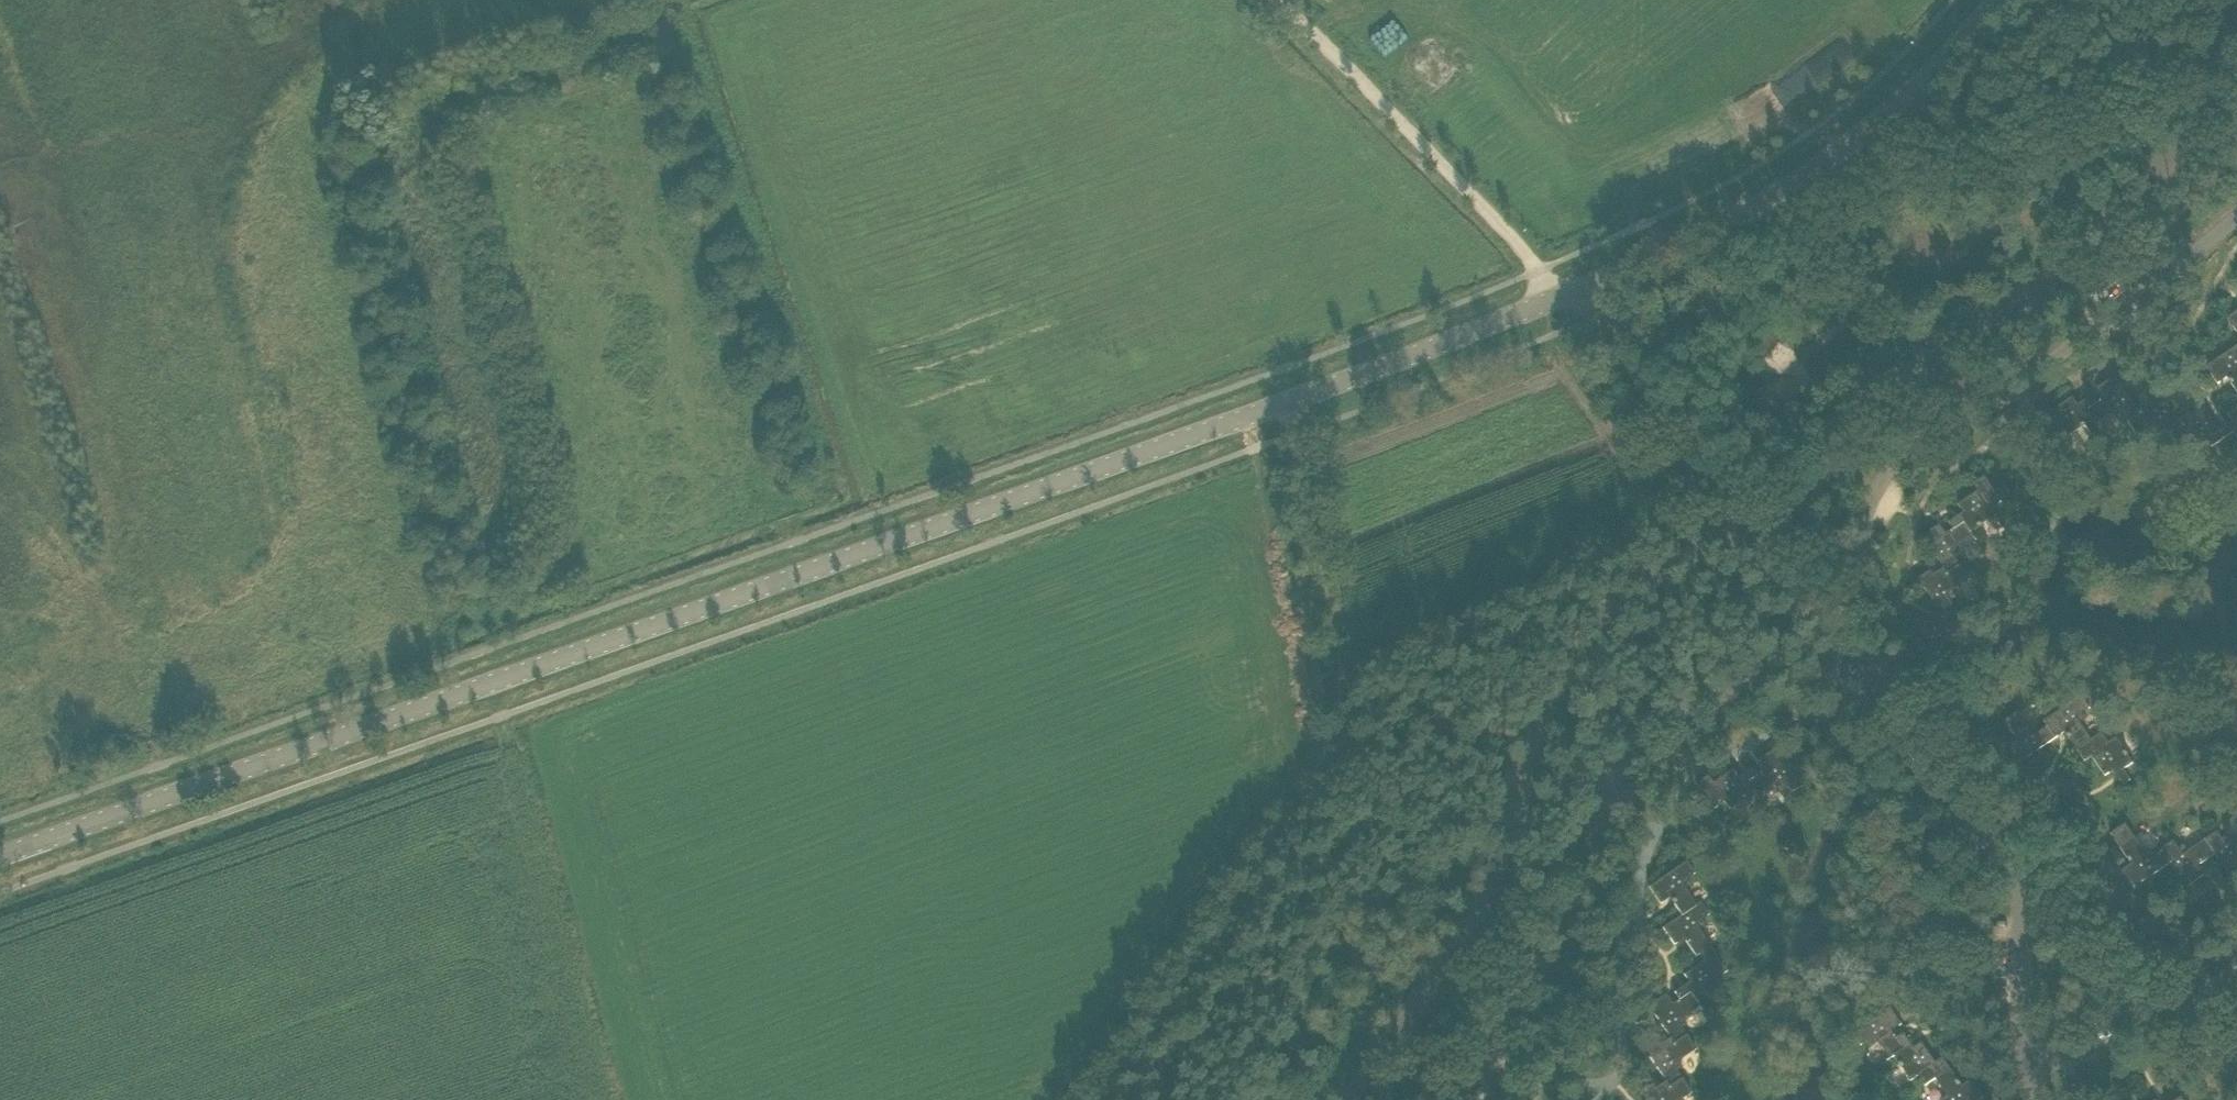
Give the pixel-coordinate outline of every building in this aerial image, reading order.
[(2236,333),(2236,310),(2227,317),(2236,333)] [(2206,367),(2219,388),(2230,381),(2236,392),(2236,346),(2206,367)] [(2117,420),(2123,416),(2137,408),(2115,376),(2098,388),(2104,397),(2097,402),(2086,409),(2093,420),(2096,425),(2113,413),(2117,420)] [(2159,432),(2164,429),(2178,421),(2157,388),(2144,397),(2147,401),(2137,408),(2123,416),(2137,438),(2155,426),(2159,432)] [(2068,437),(2093,420),(2086,409),(2097,402),(2093,395),(2078,405),(2073,397),(2053,410),(2048,403),(2036,411),(2053,436),(2063,429),(2068,437)] [(2178,421),(2164,429),(2179,450),(2203,434),(2218,456),(2231,447),(2226,439),(2218,431),(2198,401),(2186,409),(2189,413),(2178,421)] [(2218,431),(2226,439),(2234,434),(2236,439),(2236,408),(2228,414),(2233,421),(2218,431)] [(1948,523),(1951,527),(1963,519),(1972,533),(2007,511),(1985,477),(1953,498),(1963,513),(1948,523)] [(1932,551),(1943,567),(1947,573),(1960,564),(1952,552),(1975,537),(1972,533),(1963,519),(1951,527),(1944,532),(1940,526),(1923,537),(1932,551)] [(1917,580),(1938,611),(1941,616),(1955,607),(1948,596),(1970,580),(1960,564),(1947,573),(1943,567),(1932,575),(1930,571),(1917,580)] [(1941,616),(1938,611),(1928,618),(1926,614),(1913,623),(1939,662),(1952,654),(1942,639),(1966,623),(1955,607),(1941,616)] [(2064,732),(2076,749),(2091,739),(2076,718),(2088,710),(2079,696),(2042,722),(2046,727),(2054,739),(2064,732)] [(2017,763),(2054,739),(2046,727),(2032,736),(2017,713),(2003,723),(2015,740),(2006,747),(2017,763)] [(2091,739),(2076,749),(2086,763),(2092,759),(2105,777),(2112,772),(2117,778),(2122,785),(2137,775),(2124,757),(2126,756),(2114,738),(2108,743),(2101,732),(2091,739)] [(1754,767),(1751,769),(1755,775),(1746,781),(1754,792),(1757,797),(1775,785),(1783,795),(1800,784),(1776,749),(1759,760),(1765,769),(1759,773),(1754,767)] [(1755,775),(1751,769),(1739,777),(1734,769),(1714,783),(1709,776),(1696,784),(1713,809),(1724,802),(1729,809),(1754,792),(1746,781),(1755,775)] [(2111,834),(2119,846),(2134,836),(2126,824),(2111,834)] [(2226,844),(2217,831),(2205,839),(2215,854),(2231,878),(2236,873),(2236,837),(2226,844)] [(2133,888),(2171,863),(2162,850),(2149,859),(2134,836),(2119,846),(2131,864),(2122,871),(2133,888)] [(2198,866),(2215,854),(2205,839),(2183,855),(2174,842),(2162,850),(2171,863),(2187,887),(2204,876),(2198,866)] [(1668,898),(1680,916),(1695,906),(1694,906),(1680,884),(1695,874),(1686,861),(1647,887),(1658,904),(1668,898)] [(1709,947),(1694,925),(1709,915),(1700,902),(1694,906),(1695,906),(1680,916),(1661,928),(1672,945),(1681,939),(1693,957),(1698,954),(1709,947)] [(1673,992),(1678,999),(1692,990),(1699,1001),(1722,986),(1717,979),(1726,973),(1709,947),(1698,954),(1703,961),(1683,974),(1688,982),(1673,992)] [(1669,1037),(1659,1044),(1662,1050),(1684,1035),(1676,1023),(1702,1006),(1699,1001),(1692,990),(1678,999),(1671,1004),(1665,994),(1648,1006),(1669,1037)] [(1889,1059),(1893,1056),(1905,1048),(1897,1038),(1893,1031),(1902,1024),(1891,1007),(1852,1033),(1860,1045),(1874,1036),(1889,1059)] [(1924,1086),(1935,1079),(1950,1068),(1943,1057),(1936,1062),(1922,1042),(1914,1048),(1904,1033),(1897,1038),(1905,1048),(1893,1056),(1910,1081),(1917,1076),(1924,1086)] [(1644,1049),(1665,1080),(1669,1086),(1683,1077),(1674,1064),(1695,1051),(1684,1035),(1662,1050),(1659,1044),(1656,1041),(1644,1049)] [(1984,1097),(1972,1080),(1962,1086),(1950,1068),(1935,1079),(1949,1099),(1979,1099),(1984,1097)] [(1644,1099),(1680,1099),(1693,1092),(1683,1077),(1669,1086),(1665,1080),(1654,1088),(1651,1084),(1639,1092),(1644,1099)]
